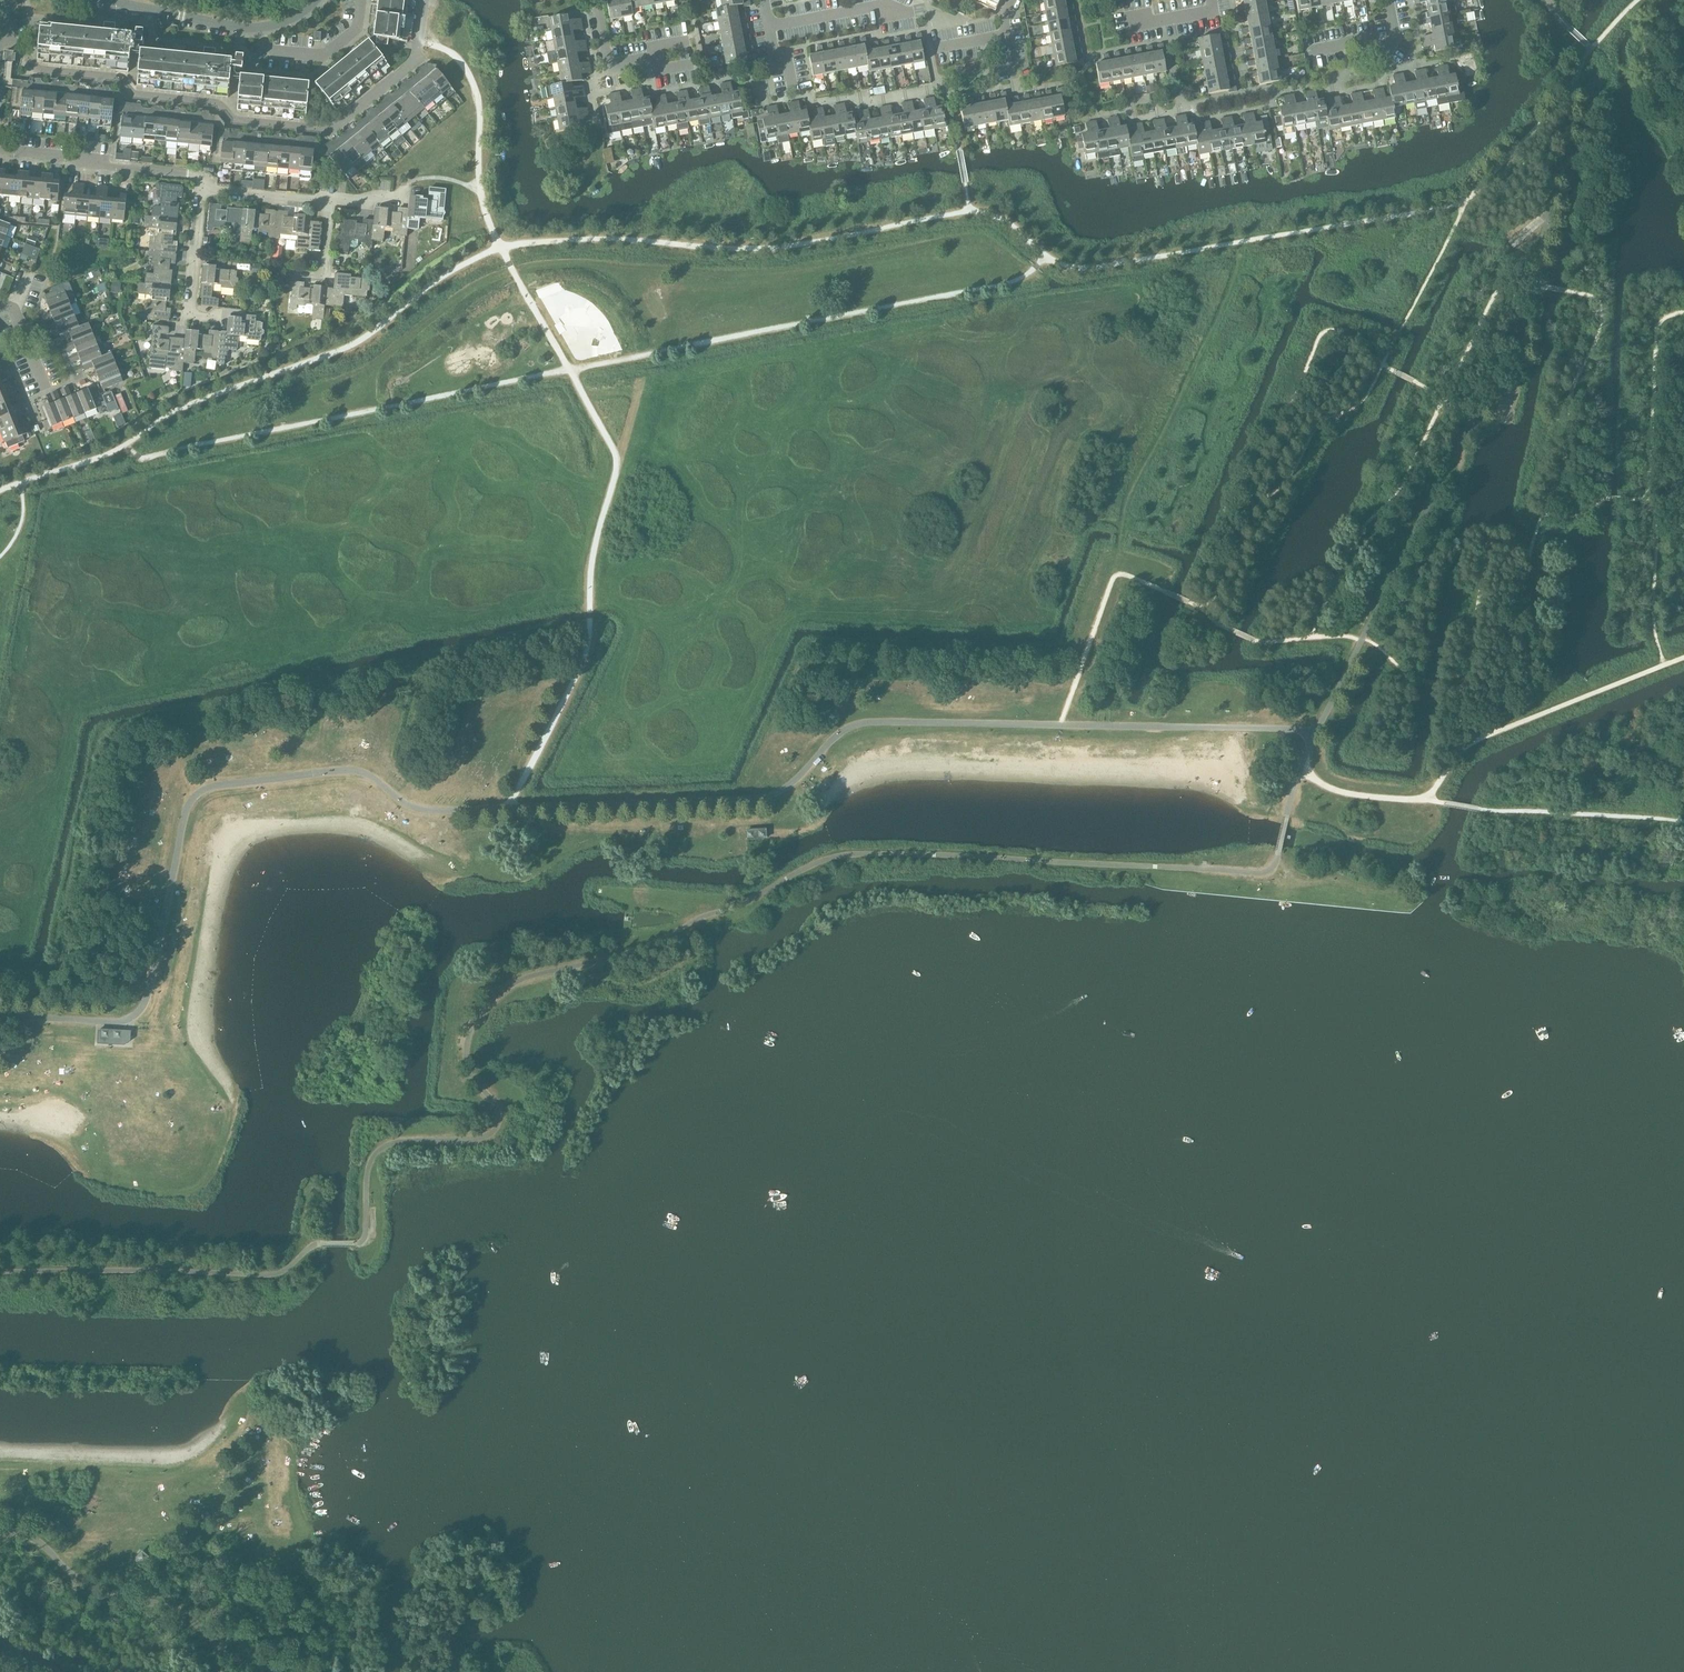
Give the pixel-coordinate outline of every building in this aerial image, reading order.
[(397,41),(402,0),(378,0),(374,38),(369,42),(369,41),(315,85),(330,103),(383,59),(373,47),(376,45),(388,46),(388,40),(397,41)] [(610,20),(622,18),(618,0),(607,0),(610,20)] [(622,18),(633,16),(632,9),(630,0),(618,0),(622,18)] [(632,9),(643,7),(641,0),(630,0),(632,9)] [(722,8),(722,9),(736,6),(742,5),(742,7),(751,6),(750,1),(742,2),(742,0),(721,0),(722,8)] [(975,2),(995,11),(1000,0),(976,0),(975,2)] [(1045,12),(1065,8),(1066,11),(1074,10),(1073,5),(1065,6),(1064,0),(1049,0),(1043,1),(1045,12)] [(1244,6),(1245,8),(1265,4),(1264,0),(1243,0),(1244,6)] [(1298,11),(1309,9),(1307,0),(1296,0),(1298,11)] [(1309,9),(1320,7),(1319,0),(1307,0),(1309,9)] [(1417,15),(1418,21),(1456,14),(1454,3),(1447,4),(1427,8),(1428,13),(1417,15)] [(1245,11),(1246,16),(1247,19),(1267,15),(1265,4),(1245,8),(1244,6),(1237,7),(1238,12),(1245,11)] [(959,13),(964,15),(967,7),(962,5),(959,13)] [(716,10),(718,21),(738,17),(739,19),(746,18),(745,13),(738,14),(736,6),(722,9),(722,8),(716,10)] [(1045,12),(1047,23),(1068,19),(1068,22),(1076,21),(1075,16),(1067,17),(1066,11),(1065,8),(1045,12)] [(1431,30),(1451,26),(1458,25),(1456,14),(1418,21),(1419,26),(1430,24),(1431,30)] [(549,18),(551,29),(582,24),(581,19),(570,21),(569,15),(549,18)] [(1247,22),(1248,27),(1249,30),(1269,26),(1267,15),(1247,19),(1246,16),(1239,18),(1240,23),(1247,22)] [(718,21),(720,32),(740,28),(741,30),(748,29),(747,24),(740,25),(739,19),(738,17),(718,21)] [(1047,23),(1049,34),(1070,30),(1070,33),(1078,32),(1077,27),(1069,28),(1068,22),(1068,19),(1047,23)] [(551,29),(553,40),(573,36),(572,31),(583,29),(582,24),(551,29)] [(144,31),(136,31),(132,30),(132,35),(40,26),(38,49),(130,58),(130,51),(134,51),(135,44),(142,45),(144,31)] [(1249,32),(1251,38),(1251,41),(1271,37),(1269,26),(1249,30),(1248,27),(1241,29),(1242,34),(1249,32)] [(1421,37),(1422,43),(1453,37),(1451,26),(1431,30),(1432,35),(1421,37)] [(720,32),(722,43),(742,39),(743,41),(750,40),(749,35),(742,36),(741,30),(740,28),(720,32)] [(1049,34),(1051,45),(1072,41),(1072,44),(1080,42),(1079,37),(1071,39),(1070,33),(1070,30),(1049,34)] [(918,42),(912,43),(909,44),(913,64),(924,62),(920,42),(923,42),(921,34),(916,34),(918,42)] [(1198,39),(1200,50),(1220,46),(1221,49),(1228,48),(1228,43),(1220,44),(1218,35),(1198,39)] [(553,40),(555,51),(586,45),(585,41),(575,43),(573,36),(553,40)] [(907,44),(901,45),(898,46),(902,66),(913,64),(909,44),(912,43),(910,36),(905,37),(907,44)] [(862,46),(856,47),(853,48),(857,68),(868,66),(865,52),(866,52),(864,46),(867,46),(865,37),(860,38),(862,46)] [(1251,43),(1253,49),(1253,52),(1273,48),(1271,37),(1251,41),(1251,38),(1243,40),(1244,45),(1251,43)] [(1453,37),(1422,43),(1423,48),(1434,46),(1435,52),(1455,48),(1453,37)] [(896,46),(890,47),(887,48),(891,68),(902,66),(898,46),(901,45),(899,38),(894,39),(896,46)] [(722,43),(724,54),(744,50),(745,52),(752,51),(752,46),(744,47),(743,41),(742,39),(722,43)] [(851,48),(845,49),(842,50),(846,70),(857,68),(853,48),(856,47),(854,39),(849,40),(851,48)] [(885,48),(879,49),(876,50),(880,70),(891,68),(887,48),(890,47),(888,40),(883,41),(885,48)] [(1051,45),(1054,56),(1074,52),(1074,55),(1082,53),(1081,48),(1073,50),(1072,44),(1072,41),(1051,45)] [(840,50),(834,51),(831,52),(835,72),(846,70),(842,50),(845,49),(843,42),(838,42),(840,50)] [(874,50),(866,52),(865,52),(868,66),(869,72),(880,70),(876,50),(879,49),(877,42),(872,43),(874,50)] [(1159,52),(1153,53),(1151,54),(1155,74),(1166,72),(1162,52),(1164,52),(1163,43),(1158,44),(1159,52)] [(829,52),(823,53),(820,54),(824,74),(835,72),(831,52),(834,51),(832,44),(827,45),(829,52)] [(555,51),(557,62),(578,58),(577,53),(587,51),(586,45),(555,51)] [(820,54),(823,53),(822,46),(816,47),(818,54),(809,56),(813,76),(824,74),(820,54)] [(1148,54),(1142,55),(1140,56),(1144,76),(1155,74),(1151,54),(1153,53),(1152,46),(1147,46),(1148,54)] [(1200,50),(1202,61),(1222,57),(1223,60),(1231,59),(1230,53),(1222,55),(1221,49),(1220,46),(1200,50)] [(1137,56),(1131,57),(1129,58),(1133,78),(1144,76),(1140,56),(1142,55),(1141,48),(1136,49),(1137,56)] [(1254,54),(1255,60),(1255,63),(1276,59),(1273,48),(1253,52),(1253,49),(1245,51),(1246,56),(1254,54)] [(744,50),(724,54),(726,65),(746,61),(746,63),(755,62),(754,57),(746,58),(745,52),(744,50)] [(1126,58),(1120,59),(1118,60),(1122,80),(1133,78),(1129,58),(1131,57),(1130,50),(1125,51),(1126,58)] [(140,51),(140,52),(138,74),(230,83),(231,69),(242,70),(244,57),(232,56),(232,60),(140,51)] [(1074,52),(1054,56),(1056,67),(1075,63),(1076,66),(1084,64),(1083,59),(1075,61),(1074,55),(1074,52)] [(1115,60),(1110,61),(1107,62),(1111,82),(1122,80),(1118,60),(1120,59),(1119,52),(1114,53),(1115,60)] [(1107,62),(1110,61),(1108,54),(1103,55),(1104,62),(1096,64),(1099,84),(1111,82),(1107,62)] [(1202,61),(1204,72),(1224,68),(1225,71),(1233,69),(1232,64),(1224,66),(1223,60),(1222,57),(1202,61)] [(557,62),(559,73),(590,67),(589,62),(579,64),(578,58),(557,62)] [(1256,65),(1257,71),(1257,74),(1278,70),(1276,59),(1255,63),(1255,60),(1247,62),(1248,67),(1256,65)] [(116,71),(128,73),(129,61),(117,60),(116,71)] [(1447,65),(1442,66),(1449,104),(1465,101),(1462,83),(1456,84),(1455,75),(1449,76),(1447,65)] [(1449,104),(1442,66),(1436,67),(1438,78),(1433,79),(1437,99),(1438,106),(1449,104)] [(559,73),(562,84),(571,82),(571,83),(582,81),(581,75),(591,73),(590,67),(559,73)] [(1204,72),(1206,83),(1227,79),(1227,82),(1235,80),(1234,75),(1226,77),(1225,71),(1224,68),(1204,72)] [(436,69),(427,76),(444,98),(454,90),(436,69)] [(1425,69),(1420,70),(1426,101),(1437,99),(1433,79),(1427,80),(1425,69)] [(1257,74),(1257,71),(1249,73),(1250,78),(1258,76),(1259,85),(1280,81),(1278,70),(1257,74)] [(1416,82),(1411,83),(1415,103),(1426,101),(1420,70),(1414,71),(1416,82)] [(1403,74),(1398,75),(1404,105),(1415,103),(1411,83),(1405,84),(1403,74)] [(1388,87),(1390,98),(1391,98),(1393,107),(1404,105),(1398,75),(1393,76),(1395,86),(1388,87)] [(427,76),(418,84),(436,105),(444,98),(427,76)] [(238,100),(307,107),(309,84),(240,77),(238,100)] [(1227,79),(1206,83),(1208,94),(1228,91),(1229,93),(1237,91),(1236,86),(1228,88),(1227,82),(1227,79)] [(551,86),(553,97),(584,91),(583,86),(573,88),(571,83),(571,82),(562,84),(551,86)] [(731,82),(726,83),(732,114),(731,114),(732,119),(742,117),(743,120),(753,118),(751,110),(743,112),(739,92),(733,93),(731,82)] [(722,95),(717,96),(721,116),(731,114),(732,114),(726,83),(720,84),(722,95)] [(418,84),(409,91),(427,112),(436,105),(418,84)] [(709,87),(704,88),(710,118),(721,116),(717,96),(711,97),(709,87)] [(701,99),(695,100),(699,120),(710,118),(704,88),(699,89),(701,99)] [(1058,96),(1052,98),(1050,98),(1053,118),(1065,116),(1061,97),(1063,96),(1061,88),(1056,89),(1058,96)] [(1383,88),(1378,89),(1384,120),(1395,118),(1393,107),(1391,98),(1390,98),(1385,99),(1383,88)] [(20,116),(32,117),(35,90),(23,89),(20,116)] [(641,89),(636,90),(643,127),(654,125),(653,118),(651,109),(651,108),(649,98),(643,99),(641,89)] [(1375,101),(1369,102),(1373,122),(1384,120),(1378,89),(1373,90),(1375,101)] [(32,117),(43,119),(46,91),(35,90),(32,117)] [(633,101),(627,102),(632,129),(643,127),(636,90),(631,91),(633,101)] [(1047,99),(1041,100),(1039,100),(1042,120),(1053,118),(1050,98),(1052,98),(1051,90),(1046,91),(1047,99)] [(1315,90),(1310,91),(1316,122),(1317,128),(1328,126),(1327,120),(1325,110),(1323,100),(1317,101),(1315,90)] [(43,119),(55,120),(57,92),(46,91),(43,119)] [(409,91),(400,98),(418,120),(427,112),(409,91)] [(553,97),(555,108),(576,104),(574,99),(585,97),(584,91),(553,97)] [(687,91),(682,92),(688,123),(699,120),(695,100),(689,101),(687,91)] [(1307,103),(1301,104),(1305,124),(1316,122),(1310,91),(1305,92),(1307,103)] [(55,120),(66,121),(69,93),(57,92),(55,120)] [(673,104),(677,125),(678,131),(689,129),(688,123),(682,92),(677,93),(679,103),(673,104)] [(1002,100),(996,101),(993,102),(997,122),(1008,120),(1006,106),(1005,100),(1007,100),(1006,92),(1001,93),(1002,100)] [(1036,101),(1030,102),(1027,102),(1031,123),(1042,120),(1039,100),(1041,100),(1040,92),(1035,93),(1036,101)] [(1361,92),(1356,93),(1362,124),(1373,122),(1369,102),(1363,103),(1361,92)] [(66,121),(77,122),(80,94),(69,93),(66,121)] [(620,93),(614,94),(621,131),(632,129),(627,102),(621,103),(620,93)] [(1353,105),(1347,106),(1351,126),(1362,124),(1356,93),(1351,94),(1353,105)] [(77,122),(88,123),(91,95),(80,94),(77,122)] [(621,131),(614,94),(609,95),(611,105),(605,106),(608,123),(606,123),(608,134),(621,131)] [(991,102),(985,104),(982,104),(986,124),(997,122),(993,102),(996,101),(995,94),(990,95),(991,102)] [(1025,103),(1019,104),(1016,104),(1020,125),(1031,123),(1027,102),(1030,102),(1029,94),(1024,95),(1025,103)] [(88,123),(100,124),(103,97),(91,95),(88,123)] [(665,95),(660,96),(666,127),(677,125),(673,104),(667,105),(665,95)] [(1293,95),(1288,96),(1294,126),(1305,124),(1301,104),(1295,105),(1293,95)] [(657,107),(651,108),(651,109),(653,118),(654,125),(655,129),(666,127),(660,96),(655,97),(657,107)] [(980,105),(974,106),(971,106),(975,127),(986,124),(982,104),(985,104),(984,96),(979,97),(980,105)] [(1014,105),(1006,106),(1008,120),(1009,127),(1020,125),(1016,104),(1019,104),(1018,96),(1013,97),(1014,105)] [(1294,126),(1288,96),(1283,96),(1285,107),(1279,108),(1280,116),(1274,117),(1276,127),(1282,126),(1284,135),(1295,133),(1294,126)] [(103,97),(100,124),(112,125),(114,98),(103,97)] [(1339,97),(1334,98),(1340,128),(1351,126),(1347,106),(1341,107),(1339,97)] [(400,98),(391,105),(409,127),(418,120),(400,98)] [(925,110),(920,111),(924,131),(935,129),(929,98),(923,99),(925,110)] [(934,98),(929,98),(935,129),(951,126),(950,120),(945,121),(942,107),(936,108),(934,98)] [(971,106),(974,106),(973,98),(968,99),(969,107),(960,108),(964,129),(975,127),(971,106)] [(1331,109),(1325,110),(1327,120),(1328,126),(1329,131),(1340,128),(1334,98),(1329,99),(1331,109)] [(799,133),(810,131),(808,121),(809,121),(807,111),(801,112),(799,101),(793,102),(799,133)] [(335,102),(332,105),(337,111),(340,108),(335,102)] [(788,135),(799,133),(793,102),(788,103),(790,114),(784,115),(788,135)] [(912,102),(907,103),(913,133),(924,131),(920,111),(914,112),(912,102)] [(904,114),(898,115),(902,136),(913,133),(907,103),(902,104),(904,114)] [(555,108),(557,119),(588,113),(587,108),(577,110),(576,104),(555,108)] [(845,136),(856,133),(854,123),(852,113),(846,114),(844,104),(839,105),(845,136)] [(391,105),(383,113),(400,134),(409,127),(391,105)] [(834,138),(845,136),(839,105),(834,106),(836,116),(830,117),(834,138)] [(777,137),(788,135),(784,115),(779,116),(777,106),(771,107),(777,137)] [(890,106),(885,107),(891,138),(902,136),(898,115),(892,116),(890,106)] [(767,139),(777,137),(771,107),(766,108),(768,118),(762,119),(762,120),(757,121),(761,143),(767,142),(767,139)] [(882,118),(876,119),(880,140),(891,138),(885,107),(880,108),(882,118)] [(823,140),(834,138),(830,117),(824,118),(822,108),(817,109),(823,140)] [(812,142),(823,140),(817,109),(812,110),(814,120),(809,121),(808,121),(810,131),(812,142)] [(868,110),(863,111),(869,142),(880,140),(876,119),(870,120),(868,110)] [(856,133),(858,144),(869,142),(863,111),(858,112),(860,122),(854,123),(856,133)] [(383,113),(374,120),(391,141),(400,134),(383,113)] [(588,113),(557,119),(559,130),(580,126),(579,120),(589,118),(588,113)] [(1253,113),(1248,114),(1253,145),(1264,143),(1265,145),(1271,144),(1269,131),(1263,132),(1261,122),(1255,123),(1253,113)] [(120,142),(132,143),(135,115),(123,114),(120,142)] [(1245,125),(1239,127),(1243,147),(1253,145),(1248,114),(1243,115),(1245,125)] [(132,143),(143,144),(146,116),(135,115),(132,143)] [(1185,115),(1180,116),(1186,147),(1197,145),(1195,135),(1196,135),(1194,124),(1187,125),(1185,115)] [(143,144),(154,145),(157,117),(146,116),(143,144)] [(1177,127),(1171,129),(1175,149),(1186,147),(1180,116),(1175,117),(1177,127)] [(154,145),(166,146),(169,118),(157,117),(154,145)] [(1118,117),(1112,118),(1118,149),(1129,147),(1130,147),(1128,137),(1126,126),(1120,127),(1118,117)] [(1231,117),(1226,118),(1232,149),(1243,147),(1239,127),(1233,128),(1231,117)] [(166,146),(177,147),(180,120),(169,118),(166,146)] [(1103,131),(1107,151),(1109,157),(1120,155),(1118,149),(1112,118),(1108,119),(1109,129),(1103,131)] [(1223,130),(1217,131),(1221,151),(1232,149),(1226,118),(1221,119),(1223,130)] [(1164,119),(1158,120),(1164,151),(1175,149),(1171,129),(1166,130),(1164,119)] [(177,147),(188,148),(191,121),(180,120),(177,147)] [(374,120),(365,127),(383,149),(391,141),(374,120)] [(1155,132),(1149,133),(1153,153),(1164,151),(1158,120),(1153,121),(1155,132)] [(188,148),(200,150),(202,122),(191,121),(188,148)] [(1096,153),(1107,151),(1103,131),(1098,132),(1096,121),(1091,122),(1096,153)] [(1209,121),(1204,122),(1210,153),(1221,151),(1217,131),(1211,132),(1209,121)] [(202,122),(200,150),(212,151),(214,123),(202,122)] [(750,137),(757,136),(755,122),(747,124),(750,137)] [(1085,155),(1096,153),(1091,122),(1086,123),(1088,134),(1082,135),(1082,136),(1076,137),(1079,149),(1084,148),(1085,155)] [(1201,134),(1196,135),(1195,135),(1197,145),(1199,155),(1210,153),(1204,122),(1199,123),(1201,134)] [(1142,123),(1136,124),(1142,155),(1153,153),(1149,133),(1144,134),(1142,123)] [(1133,136),(1128,137),(1130,147),(1129,147),(1131,157),(1142,155),(1136,124),(1131,125),(1133,136)] [(365,127),(356,134),(374,156),(383,149),(365,127)] [(356,134),(347,141),(365,163),(374,156),(356,134)] [(220,167),(232,168),(235,141),(223,139),(220,167)] [(232,168),(243,169),(246,142),(235,141),(232,168)] [(347,141),(339,149),(356,170),(365,163),(347,141)] [(243,169),(254,171),(257,143),(246,142),(243,169)] [(254,171),(266,172),(268,144),(257,143),(254,171)] [(266,172),(277,173),(280,145),(268,144),(266,172)] [(277,173),(288,174),(291,146),(280,145),(277,173)] [(288,174),(300,175),(302,147),(291,146),(288,174)] [(302,147),(300,175),(311,176),(314,149),(302,147)] [(131,149),(124,148),(124,154),(116,153),(116,160),(130,161),(131,149)] [(356,170),(339,149),(329,156),(347,178),(356,170)] [(10,196),(11,177),(5,177),(5,171),(0,170),(0,171),(0,195),(10,196)] [(10,196),(21,198),(24,172),(18,172),(18,178),(11,177),(10,196)] [(21,198),(33,199),(35,180),(29,179),(29,173),(24,172),(21,198)] [(33,199),(45,200),(48,175),(42,174),(42,180),(35,180),(33,199)] [(48,175),(45,200),(58,201),(60,182),(53,181),(53,175),(48,175)] [(243,178),(243,186),(265,187),(266,179),(243,178)] [(153,207),(152,217),(177,220),(178,208),(176,208),(177,197),(182,198),(182,186),(156,183),(156,188),(157,190),(160,190),(159,198),(162,198),(161,207),(153,207)] [(63,214),(76,216),(79,184),(73,184),(72,196),(65,195),(63,214)] [(76,216),(88,217),(90,198),(83,197),(84,185),(79,184),(76,216)] [(88,217),(100,218),(103,186),(97,186),(96,198),(90,198),(88,217)] [(100,218),(112,219),(114,200),(107,199),(108,187),(103,186),(100,218)] [(410,197),(409,210),(408,229),(418,230),(419,215),(429,216),(428,219),(442,220),(445,189),(430,188),(429,195),(437,195),(436,202),(422,200),(422,198),(410,197)] [(114,200),(112,219),(124,221),(125,207),(131,208),(132,202),(126,201),(127,195),(121,195),(120,201),(114,200)] [(230,234),(240,235),(243,210),(231,209),(231,211),(221,210),(221,206),(210,205),(207,231),(211,232),(213,230),(214,227),(221,228),(222,226),(231,227),(230,234)] [(375,210),(374,221),(373,241),(383,242),(384,227),(394,228),(393,230),(401,231),(401,234),(403,236),(407,236),(408,229),(409,210),(398,208),(397,213),(387,212),(388,210),(375,208),(375,210)] [(270,238),(274,238),(277,211),(266,210),(265,215),(255,214),(255,212),(243,210),(240,235),(240,242),(251,243),(252,229),(261,230),(261,232),(269,233),(269,236),(270,238)] [(277,211),(274,238),(278,238),(280,237),(280,234),(288,235),(288,232),(298,233),(296,248),(319,250),(322,223),(310,222),(310,217),(298,216),(298,218),(288,217),(288,213),(277,211)] [(132,216),(131,224),(139,224),(140,217),(132,216)] [(150,247),(149,251),(176,253),(177,242),(173,241),(174,231),(176,231),(177,220),(152,217),(145,216),(144,227),(159,228),(158,238),(155,237),(154,245),(152,245),(150,247)] [(373,241),(374,221),(363,220),(363,225),(352,223),(353,221),(341,220),(337,252),(348,253),(349,248),(355,248),(358,245),(358,242),(367,243),(366,245),(368,247),(372,248),(373,241)] [(6,236),(11,225),(0,221),(0,234),(6,236)] [(37,239),(31,237),(28,244),(34,246),(37,239)] [(146,273),(145,284),(170,286),(172,275),(169,274),(170,264),(175,265),(176,253),(149,251),(149,254),(150,256),(153,257),(152,265),(155,265),(154,274),(146,273)] [(254,264),(253,274),(260,275),(261,265),(254,264)] [(203,266),(200,298),(202,298),(202,306),(218,307),(219,299),(211,298),(212,284),(222,285),(222,288),(235,289),(237,271),(215,269),(216,267),(203,266)] [(266,266),(265,274),(274,275),(275,267),(266,266)] [(333,289),(326,288),(325,305),(342,307),(344,292),(353,293),(353,296),(367,297),(369,279),(347,277),(347,275),(335,274),(333,289)] [(283,276),(282,284),(290,285),(290,278),(291,277),(290,277),(283,276)] [(83,296),(84,300),(107,291),(106,282),(96,286),(98,290),(83,296)] [(325,305),(326,288),(314,287),(314,289),(304,288),(304,284),(293,282),(290,309),(294,309),(296,308),(296,305),(304,306),(305,303),(314,304),(312,319),(323,320),(323,318),(324,309),(325,305)] [(170,286),(145,284),(138,283),(137,294),(152,295),(151,305),(148,304),(148,312),(145,312),(143,314),(143,318),(169,320),(170,309),(166,308),(167,298),(169,298),(170,286)] [(46,301),(51,313),(71,305),(64,288),(45,296),(47,301),(46,301)] [(53,319),(55,324),(75,316),(71,305),(51,313),(42,317),(44,322),(53,319)] [(227,333),(220,332),(218,359),(217,364),(225,365),(225,356),(227,356),(227,350),(237,351),(238,336),(247,337),(247,339),(261,341),(263,323),(255,322),(256,316),(245,315),(245,321),(241,321),(241,319),(229,317),(227,333)] [(58,330),(60,336),(80,328),(79,327),(75,316),(55,324),(46,328),(48,334),(58,330)] [(71,337),(74,343),(93,335),(89,323),(79,327),(80,328),(60,336),(62,341),(71,337)] [(172,371),(183,372),(184,363),(185,340),(174,339),(174,341),(160,339),(160,333),(168,334),(169,327),(153,325),(151,348),(150,348),(149,349),(150,351),(150,352),(149,368),(151,369),(151,368),(165,370),(165,366),(172,367),(172,371)] [(186,331),(185,340),(184,363),(194,364),(195,349),(205,350),(204,353),(212,354),(212,356),(214,358),(218,359),(220,332),(209,331),(208,335),(198,334),(198,332),(186,331)] [(76,348),(78,354),(98,346),(93,335),(74,343),(64,346),(67,352),(76,348)] [(80,360),(83,365),(102,357),(102,356),(98,346),(78,354),(69,358),(71,363),(80,360)] [(94,367),(96,372),(116,364),(111,353),(102,356),(102,357),(83,365),(85,371),(94,367)] [(9,369),(7,364),(0,367),(0,373),(9,369)] [(116,364),(96,372),(103,390),(110,387),(108,381),(121,376),(116,364)] [(16,386),(14,381),(2,386),(0,380),(0,393),(16,386)] [(9,402),(7,396),(18,391),(16,386),(0,393),(0,406),(9,402)] [(62,389),(66,398),(74,418),(85,414),(77,394),(71,396),(68,387),(62,389)] [(102,407),(94,387),(77,394),(85,414),(102,407)] [(51,393),(55,403),(63,423),(74,418),(66,398),(60,401),(56,391),(51,393)] [(112,392),(102,396),(105,404),(106,405),(110,404),(116,401),(112,392)] [(122,392),(117,394),(123,412),(129,410),(122,392)] [(25,408),(23,403),(11,408),(9,402),(0,406),(0,419),(25,408)] [(63,423),(55,403),(43,407),(48,420),(43,422),(46,429),(63,423)] [(0,431),(18,424),(16,418),(27,414),(25,408),(0,419),(0,431)] [(118,424),(126,423),(123,413),(116,415),(118,424)] [(18,424),(0,431),(5,443),(6,443),(8,448),(25,441),(23,436),(28,434),(26,428),(20,430),(18,424)] [(746,831),(746,839),(766,838),(766,830),(758,830),(753,830),(753,831),(746,831)] [(98,1042),(130,1044),(130,1031),(99,1030),(98,1042)] [(129,1567),(135,1572),(149,1557),(142,1551),(137,1557),(134,1560),(134,1561),(129,1567)]
